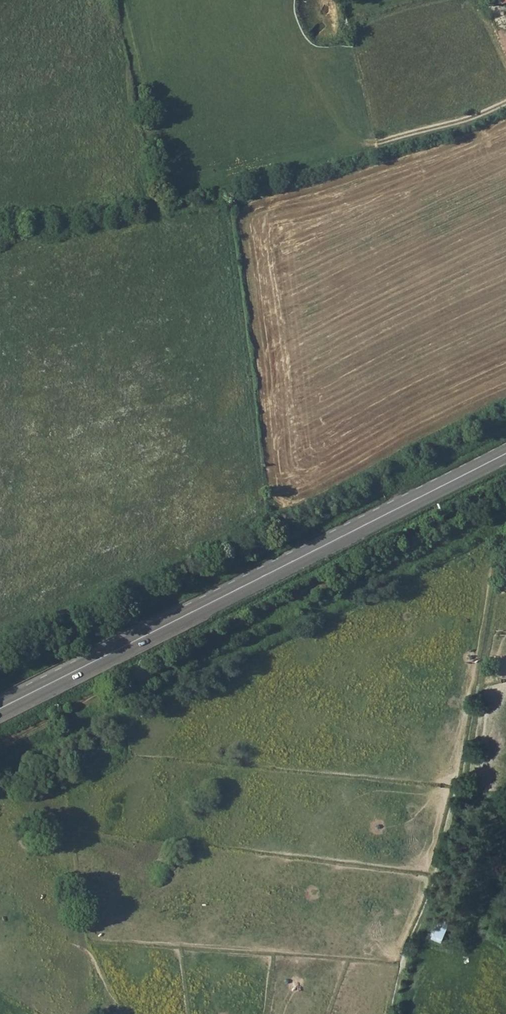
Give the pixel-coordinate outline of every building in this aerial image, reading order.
[(451,923),(442,920),(438,930),(448,931),(451,923)] [(438,930),(434,939),(444,943),(448,931),(438,930)]
